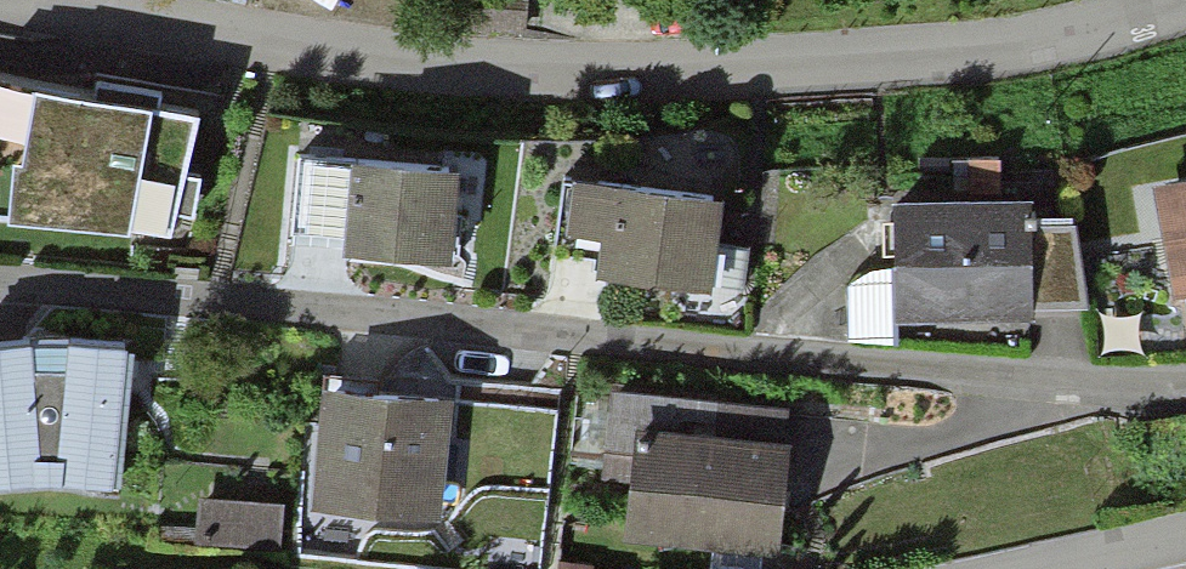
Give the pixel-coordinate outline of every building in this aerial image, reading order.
[(189,114),(145,106),(0,79),(0,217),(160,234),(173,179),(189,114)] [(299,255),(447,269),(454,190),(306,177),(299,255)] [(594,275),(703,275),(703,179),(559,179),(559,243),(594,242),(594,275)] [(1147,190),(1171,316),(1185,313),(1185,183),(1147,190)] [(890,329),(1032,331),(1033,218),(892,216),(890,329)] [(1053,223),(1054,309),(1086,309),(1085,223),(1053,223)] [(123,501),(138,354),(120,350),(75,340),(33,340),(0,343),(0,504),(123,501)] [(435,445),(439,396),(331,386),(320,503),(429,512),(435,445)] [(610,531),(763,549),(779,407),(603,388),(594,465),(617,467),(610,531)] [(201,562),(278,564),(279,523),(202,521),(201,562)]
